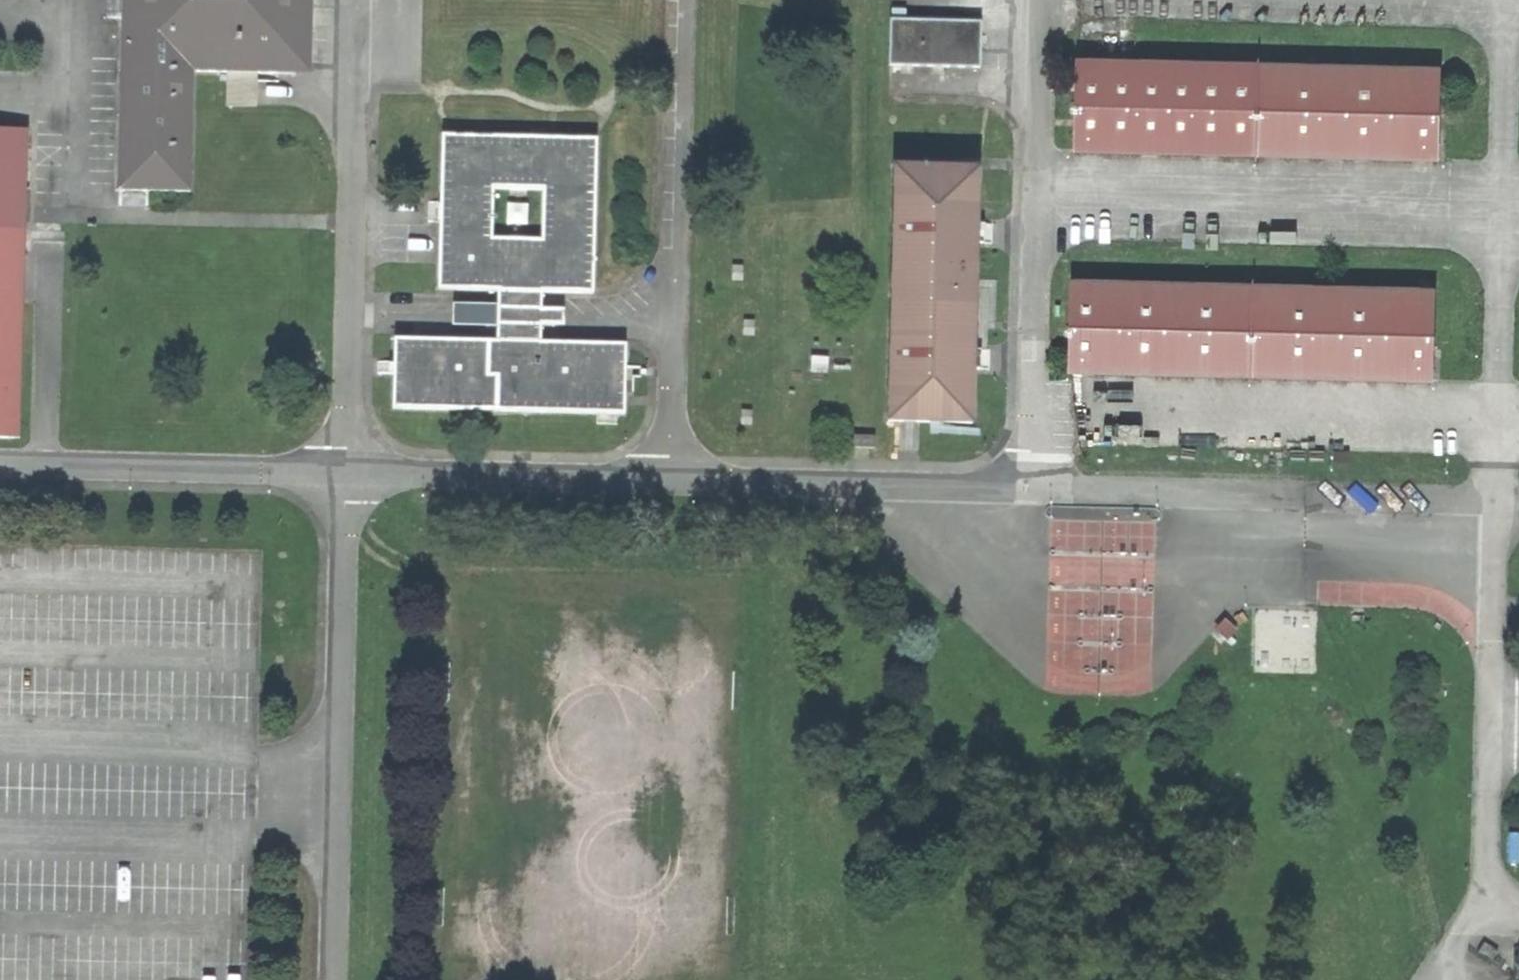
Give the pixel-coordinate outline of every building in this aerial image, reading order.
[(118,192),(191,193),(192,133),(193,73),(294,76),(296,0),(124,0),(118,192)] [(888,67),(979,69),(981,24),(890,21),(888,67)] [(1440,68),(1077,59),(1074,151),(1438,160),(1440,68)] [(0,131),(0,438),(21,439),(29,131),(0,131)] [(543,324),(544,307),(544,290),(593,292),(598,137),(444,133),(440,288),(497,288),(496,339),(400,337),(398,407),(625,414),(627,343),(543,341),(543,324)] [(893,170),(885,421),(969,424),(970,372),(977,372),(978,350),(971,350),(974,242),(980,243),(981,222),(975,222),(976,172),(893,170)] [(1432,288),(1068,279),(1067,370),(1429,379),(1432,288)] [(557,308),(544,307),(543,324),(556,324),(557,308)]
